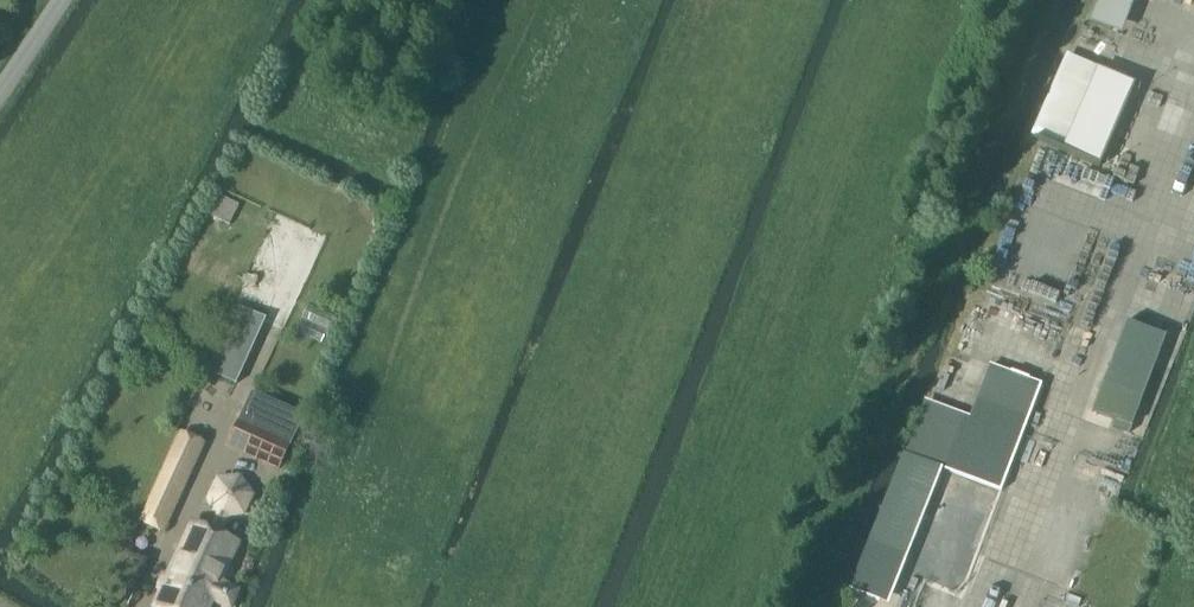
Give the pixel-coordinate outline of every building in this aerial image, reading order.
[(1062,74),(1036,134),(1030,149),(1031,148),(1092,174),(1101,153),(1132,83),(1071,56),(1063,74),(1062,74)] [(210,216),(229,225),(239,205),(220,196),(210,216)] [(1091,412),(1114,420),(1111,427),(1129,433),(1132,426),(1130,425),(1149,375),(1164,336),(1126,321),(1107,369),(1091,412)] [(928,462),(949,471),(1001,490),(1040,386),(1016,378),(989,368),(970,420),(952,413),(947,426),(920,416),(905,453),(928,462)] [(226,446),(278,469),(303,416),(251,392),(226,446)] [(201,444),(185,436),(182,435),(142,522),(161,531),(201,444)] [(921,480),(928,462),(905,453),(898,472),(921,480)] [(211,601),(225,606),(231,606),(238,590),(220,582),(237,543),(217,534),(225,517),(242,515),(252,495),(239,476),(217,479),(207,499),(221,515),(213,532),(192,523),(152,606),(208,606),(211,601)] [(896,541),(873,533),(852,585),(875,594),(896,541)]
